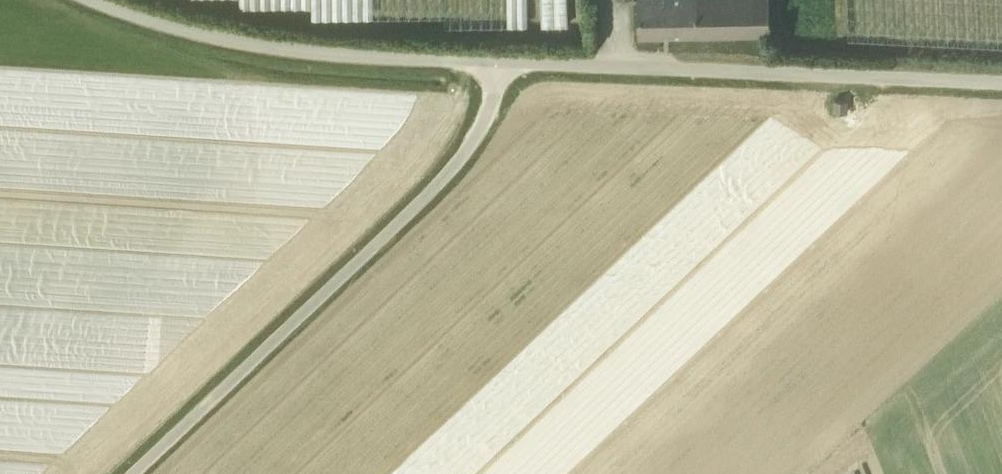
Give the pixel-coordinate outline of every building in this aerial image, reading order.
[(316,11),(343,15),(347,6),(339,2),(339,0),(253,0),(316,11)] [(529,0),(496,0),(497,24),(529,23),(529,0)] [(567,0),(542,0),(542,24),(567,24),(567,0)] [(770,32),(770,0),(639,0),(640,35),(770,32)] [(834,100),(833,111),(848,112),(848,100),(834,100)]
